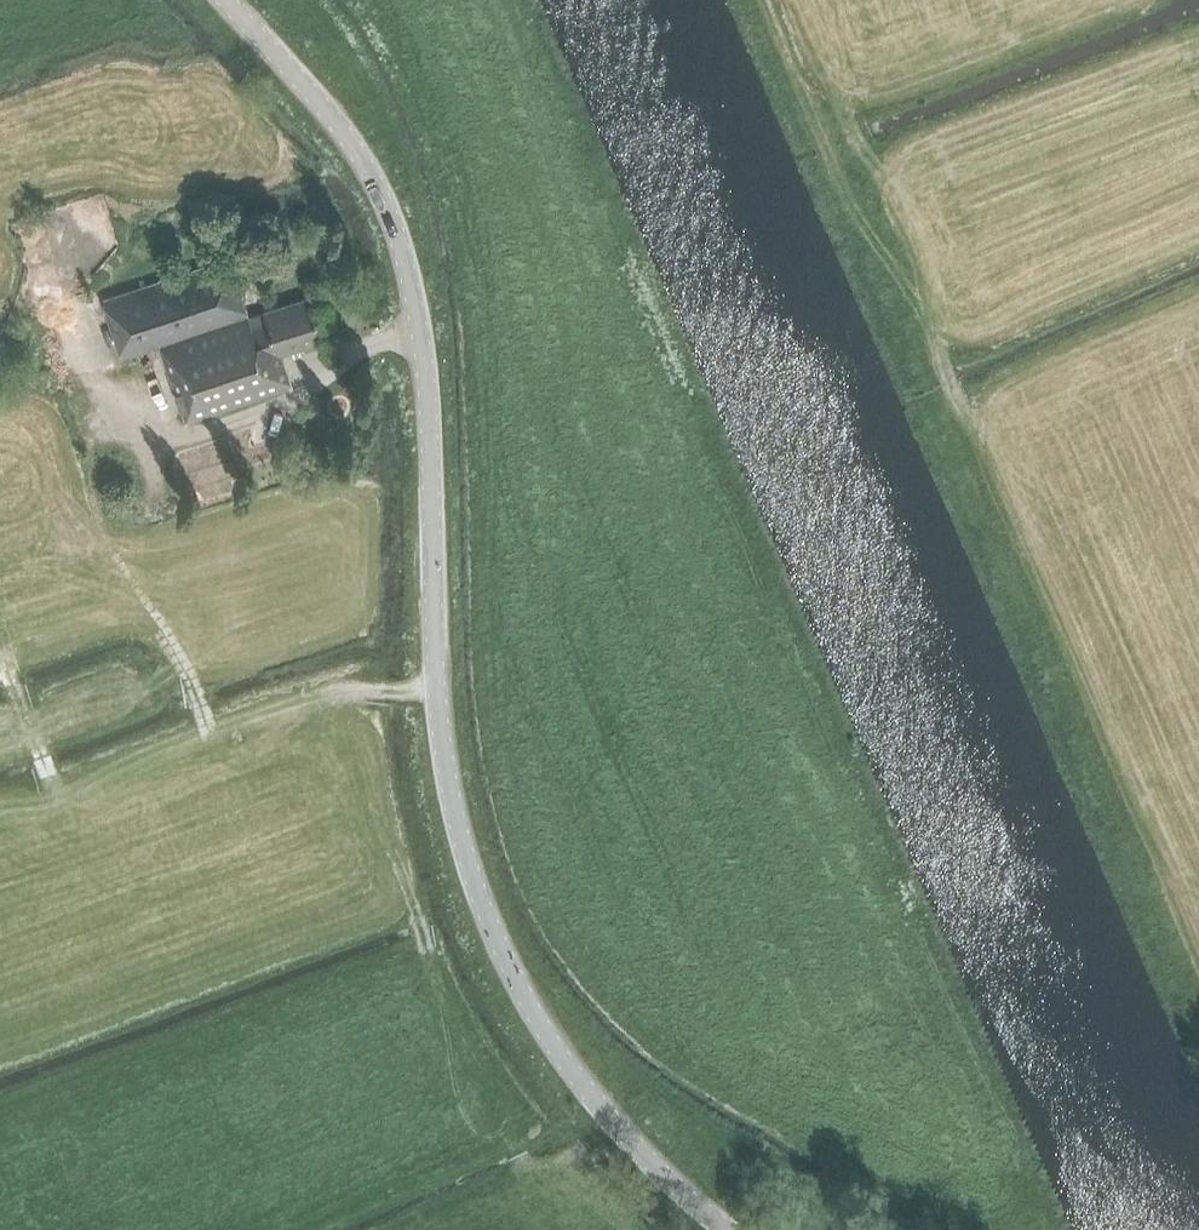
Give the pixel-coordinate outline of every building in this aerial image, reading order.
[(292,388),(283,360),(281,353),(327,338),(312,294),(251,314),(232,255),(104,297),(123,356),(161,343),(187,422),(292,388)]
